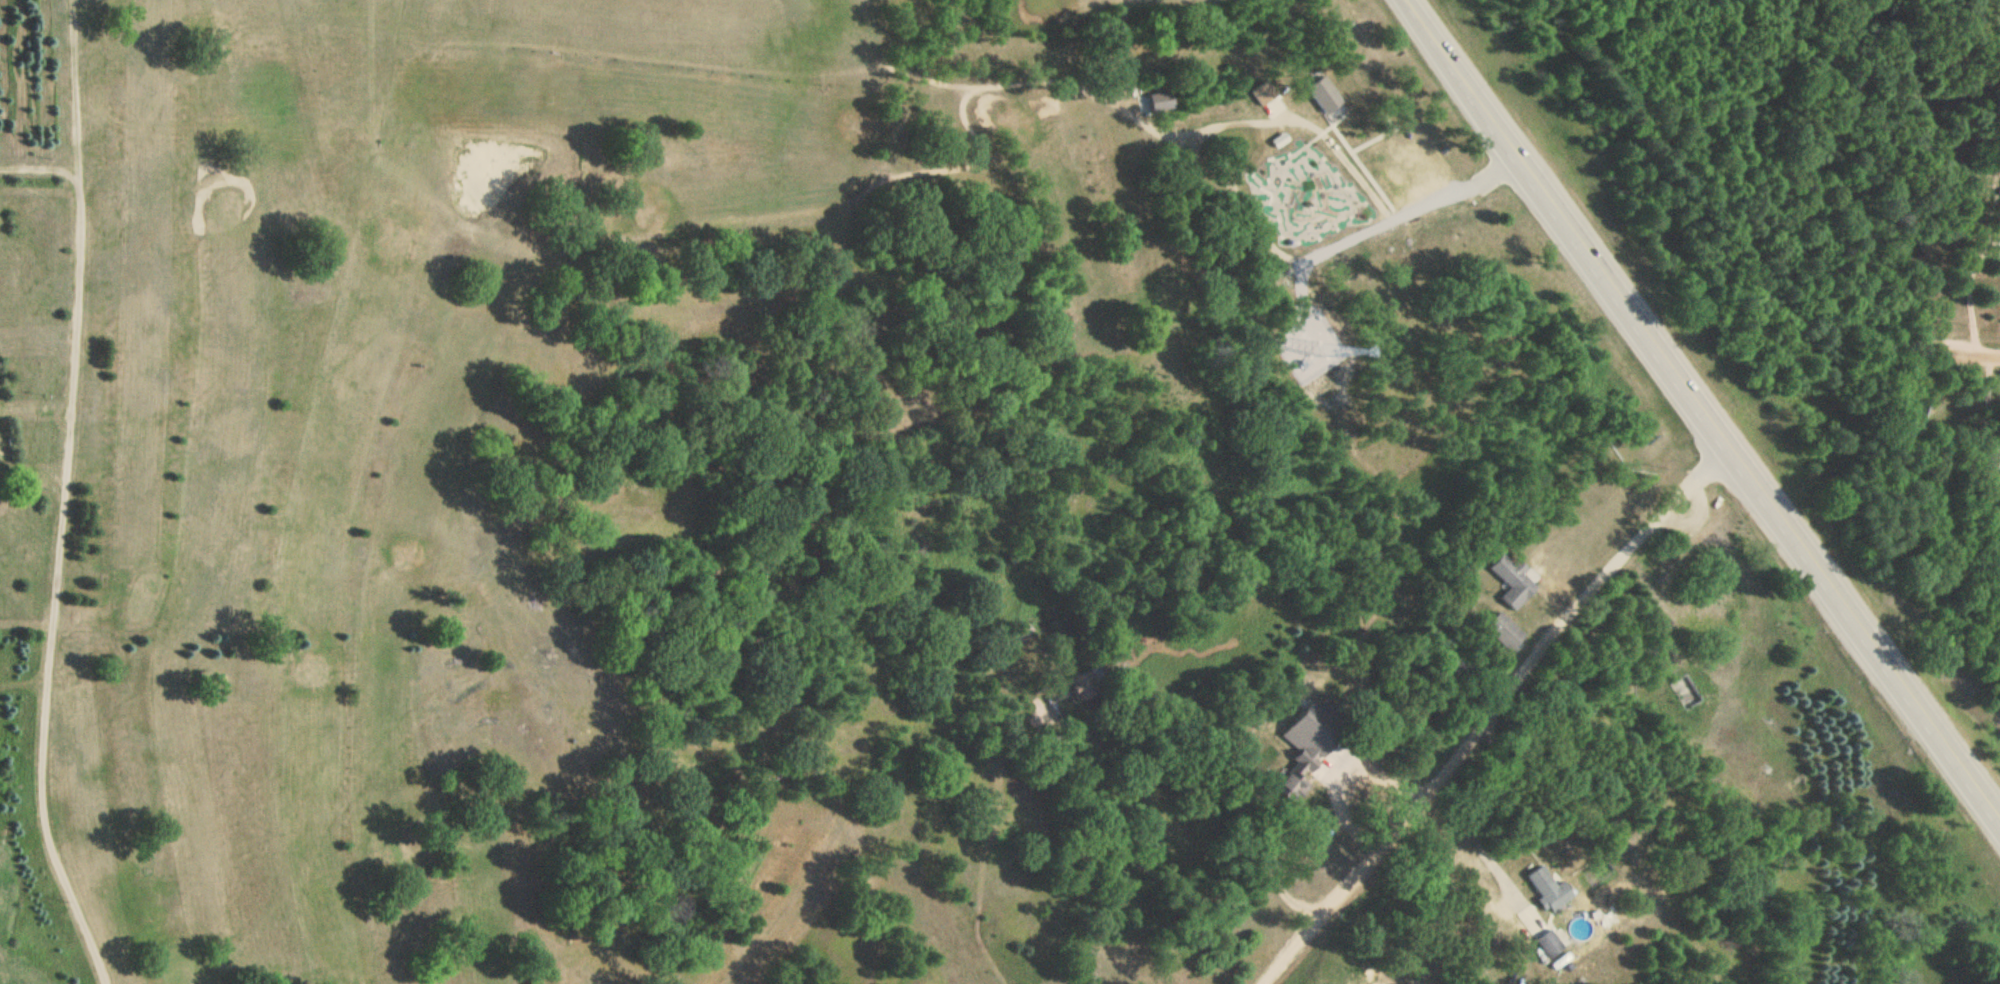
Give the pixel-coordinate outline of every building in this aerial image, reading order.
[(1304,86),(1333,123),(1351,109),(1323,72),(1304,86)] [(1153,107),(1173,104),(1171,95),(1152,98),(1153,107)] [(1541,582),(1506,552),(1490,571),(1510,587),(1500,599),(1516,612),(1541,582)] [(1487,628),(1513,655),(1528,639),(1502,613),(1487,628)] [(1682,705),(1691,699),(1678,680),(1670,685),(1682,705)] [(1319,730),(1281,782),(1305,800),(1343,748),(1319,730)] [(1543,912),(1566,903),(1551,864),(1528,873),(1543,912)]
